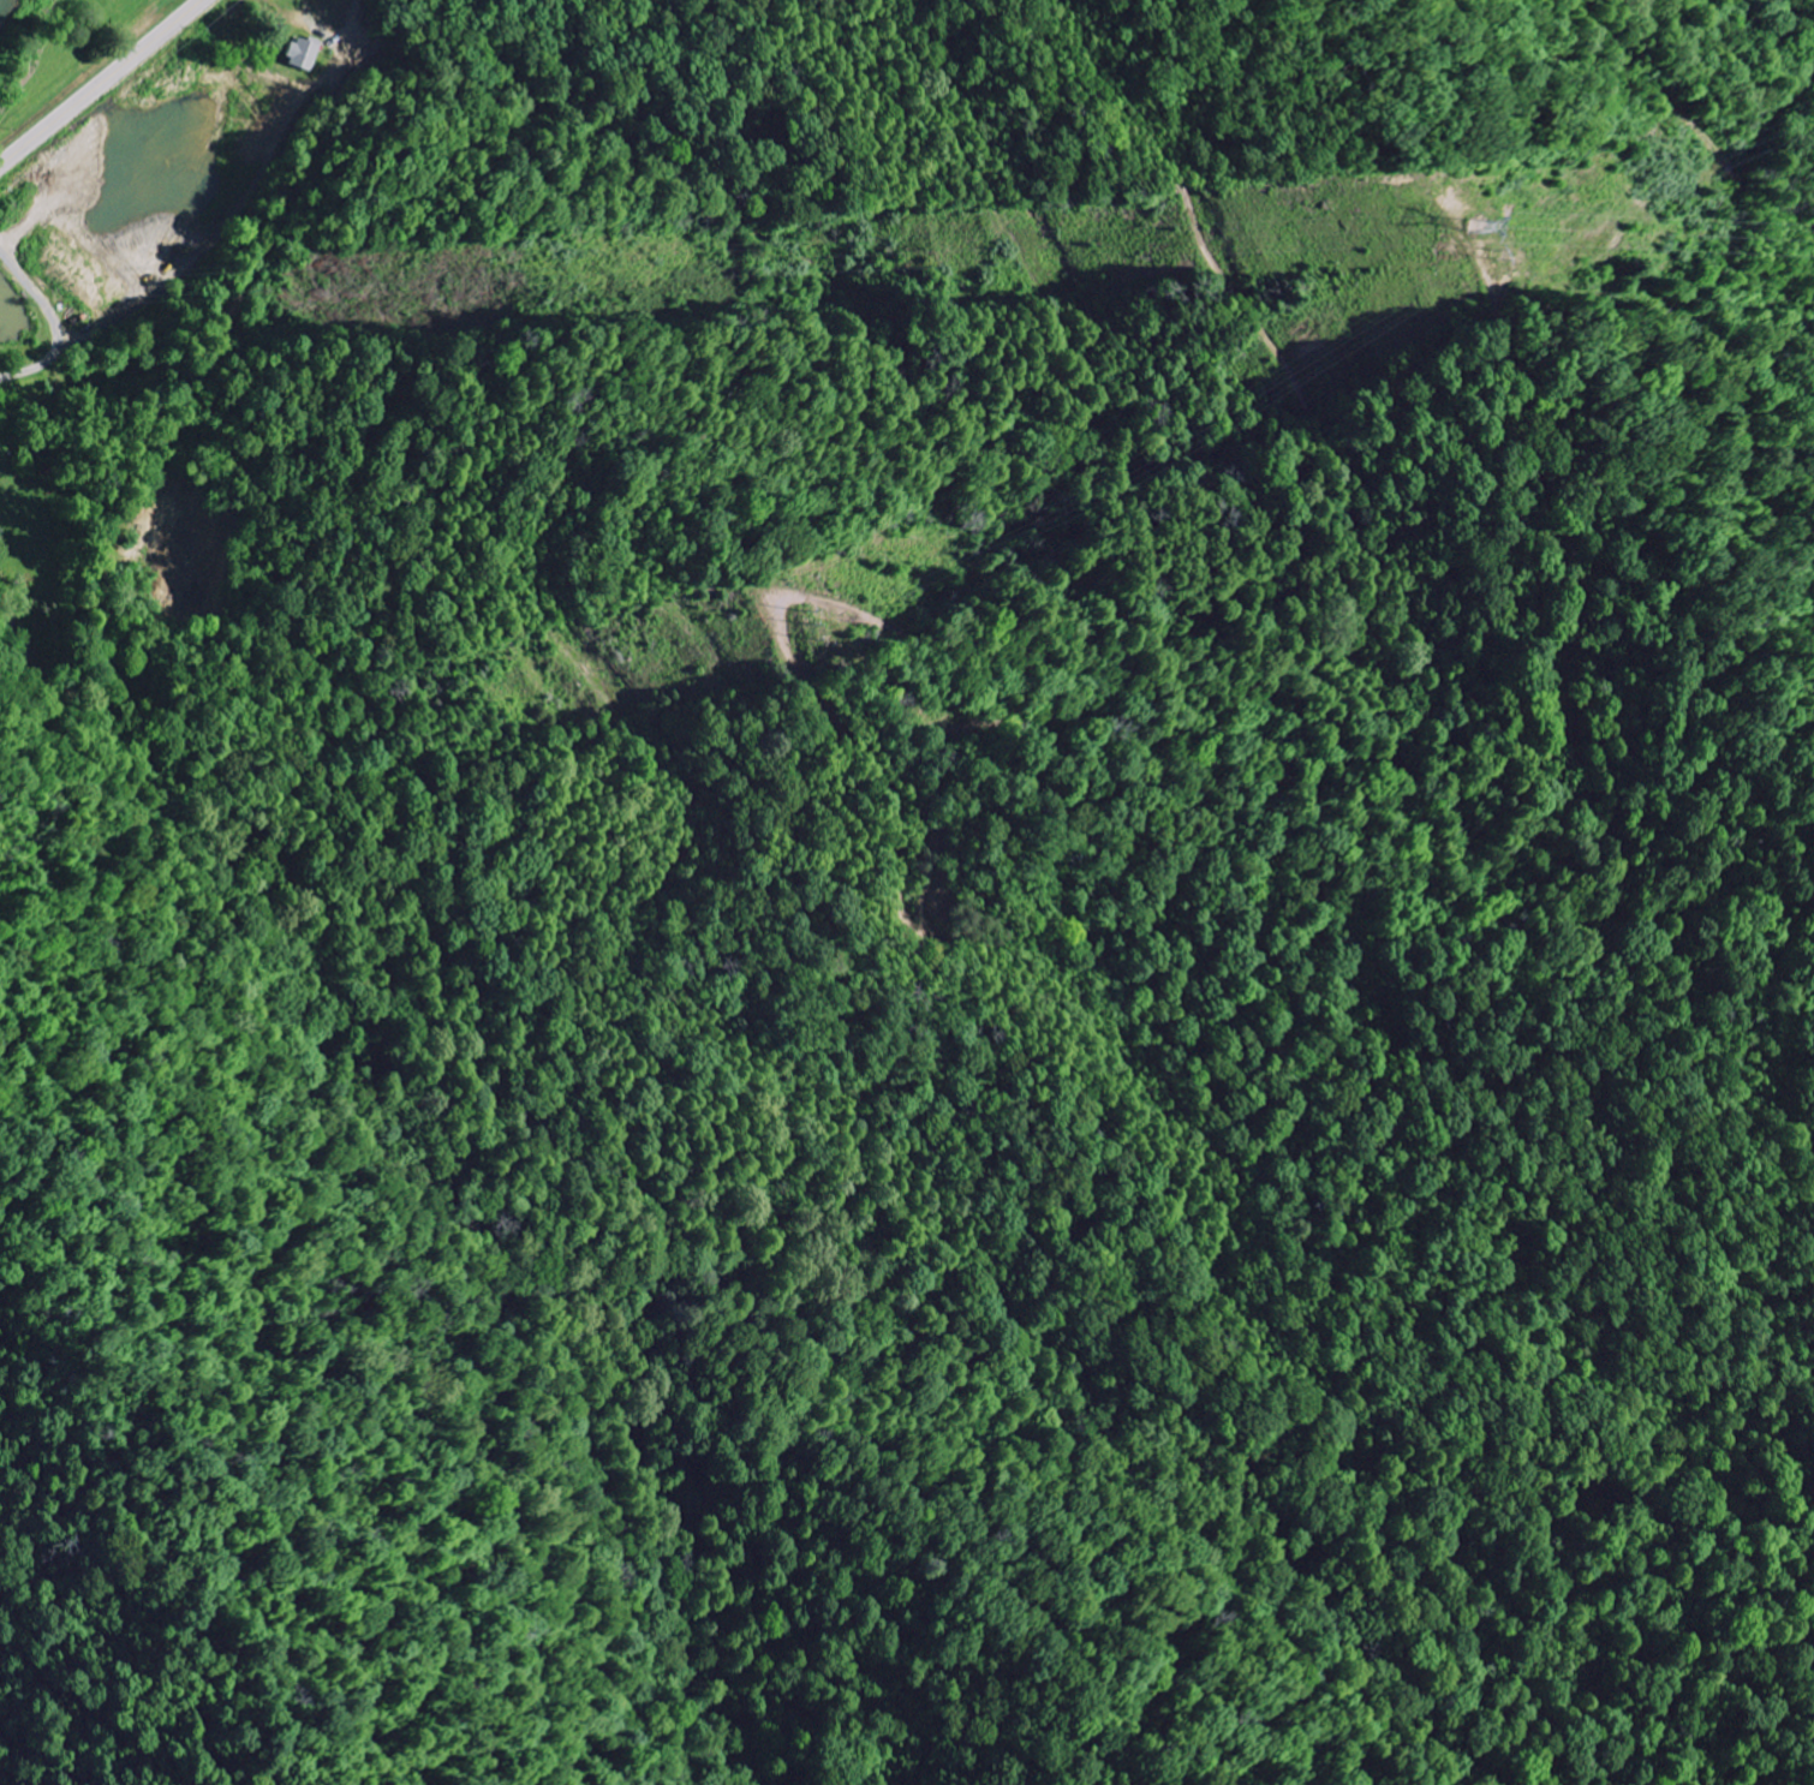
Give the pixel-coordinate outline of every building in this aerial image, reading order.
[(297,33),(285,60),(312,71),(324,43),(297,33)]
